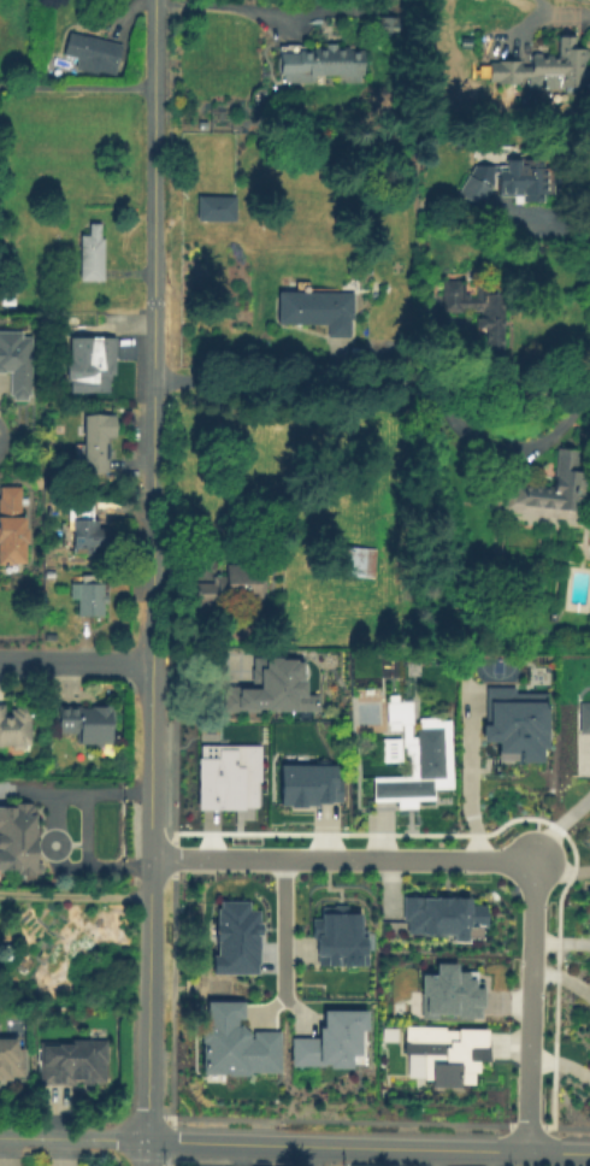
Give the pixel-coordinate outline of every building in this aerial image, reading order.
[(378,16),(401,17),(400,36),(377,36),(378,16)] [(123,45),(114,76),(96,71),(96,72),(79,67),(81,59),(65,55),(71,33),(123,45)] [(584,69),(589,69),(589,87),(578,87),(578,92),(565,92),(565,88),(529,88),(529,77),(521,77),(521,84),(497,84),(497,80),(479,80),(479,69),(489,69),(489,61),(498,61),(498,59),(520,60),(520,66),(529,66),(529,54),(557,54),(559,35),(576,35),(576,47),(586,47),(586,60),(584,60),(584,69)] [(362,51),(362,75),(348,75),(348,84),(337,84),(337,75),(285,75),(285,43),(313,43),(313,47),(325,47),(325,43),(336,43),(337,47),(348,47),(348,51),(362,51)] [(58,59),(55,73),(45,72),(46,58),(58,59)] [(551,167),(551,195),(543,195),(543,202),(521,202),(521,195),(497,195),(497,170),(507,170),(507,159),(543,159),(543,167),(551,167)] [(467,175),(491,189),(480,207),(456,193),(467,175)] [(236,198),(235,222),(197,222),(197,196),(236,198)] [(104,238),(104,281),(81,281),(81,235),(89,235),(89,224),(100,225),(100,238),(104,238)] [(326,324),(278,324),(278,292),(294,292),(294,275),(311,275),(311,292),(354,292),(354,318),(350,318),(350,337),(326,337),(326,324)] [(502,282),(503,349),(484,349),(484,328),(476,328),(476,317),(482,317),(482,310),(474,310),(474,306),(461,307),(460,310),(442,311),(442,279),(461,279),(461,283),(464,283),(464,293),(470,293),(470,296),(476,296),(476,287),(489,285),(489,283),(502,282)] [(10,373),(0,373),(0,331),(22,331),(22,337),(31,337),(31,395),(29,395),(29,400),(13,400),(13,394),(10,394),(10,373)] [(110,393),(72,393),(72,364),(75,364),(75,341),(116,341),(116,373),(111,373),(110,393)] [(84,472),(84,416),(117,416),(117,438),(110,438),(110,459),(108,459),(108,472),(84,472)] [(578,520),(502,511),(506,478),(531,482),(531,483),(554,487),(559,447),(580,450),(578,471),(584,471),(578,520)] [(2,489),(24,489),(24,520),(30,520),(30,532),(33,532),(33,547),(29,548),(29,567),(17,567),(18,570),(1,570),(1,520),(1,501),(2,501),(2,489)] [(69,500),(94,500),(94,520),(99,520),(99,528),(108,528),(108,544),(94,544),(94,553),(72,553),(72,528),(69,528),(69,500)] [(338,546),(377,548),(374,577),(337,575),(338,546)] [(264,564),(264,601),(237,601),(237,605),(189,605),(190,582),(212,583),(212,573),(226,573),(226,564),(264,564)] [(104,616),(77,616),(77,599),(70,599),(70,583),(81,583),(81,575),(99,575),(99,583),(104,583),(104,594),(107,594),(108,601),(104,601),(104,616)] [(300,658),(299,694),(315,694),(315,709),(255,708),(255,711),(220,711),(220,691),(223,691),(223,685),(255,685),(255,681),(249,681),(249,667),(250,667),(250,655),(289,656),(289,658),(300,658)] [(543,691),(543,746),(537,746),(537,759),(515,759),(515,760),(513,760),(513,758),(494,758),(494,738),(478,738),(478,723),(483,723),(483,685),(512,685),(512,691),(543,691)] [(370,776),(407,775),(407,753),(402,753),(402,746),(400,746),(400,724),(397,724),(397,729),(385,729),(385,724),(383,724),(383,700),(385,700),(385,693),(395,693),(396,699),(409,699),(411,723),(408,723),(408,736),(414,735),(414,728),(417,726),(417,717),(436,716),(436,719),(448,719),(450,787),(431,788),(431,799),(413,799),(413,806),(395,807),(395,799),(371,800),(370,776)] [(578,701),(589,701),(589,731),(578,731),(578,701)] [(24,748),(0,749),(0,703),(5,703),(5,712),(10,712),(10,708),(16,707),(16,706),(30,706),(31,744),(24,744),(24,748)] [(114,705),(114,753),(96,753),(96,744),(78,744),(78,731),(58,731),(58,705),(114,705)] [(258,743),(259,779),(255,779),(256,806),(218,806),(218,805),(199,805),(197,744),(258,743)] [(326,760),(326,765),(332,765),(332,778),(338,778),(338,801),(328,801),(328,802),(312,802),(312,803),(302,803),(302,806),(287,806),(287,803),(277,803),(277,764),(294,764),(294,762),(313,762),(313,760),(326,760)] [(40,873),(0,873),(0,811),(16,812),(16,805),(41,806),(40,873)] [(482,903),(482,925),(477,925),(477,937),(466,937),(466,941),(446,941),(446,934),(403,932),(403,919),(400,919),(400,895),(465,895),(465,903),(482,903)] [(246,900),(246,909),(255,909),(255,921),(258,921),(258,934),(255,934),(255,962),(253,962),(253,972),(208,972),(208,954),(212,954),(212,940),(211,940),(211,921),(213,921),(213,907),(216,907),(216,900),(246,900)] [(344,905),(344,911),(356,912),(356,930),(362,930),(362,964),(314,964),(314,954),(312,954),(312,936),(308,936),(308,918),(315,918),(315,906),(331,906),(331,905),(344,905)] [(474,971),(474,979),(482,979),(482,1006),(479,1006),(478,1015),(455,1015),(455,1013),(436,1012),(436,1017),(418,1015),(419,973),(433,973),(433,962),(454,962),(454,971),(474,971)] [(205,1001),(241,1002),(241,1019),(234,1019),(234,1025),(236,1023),(248,1035),(244,1037),(249,1037),(249,1030),(276,1031),(276,1072),(244,1072),(244,1074),(243,1074),(224,1074),(224,1073),(199,1073),(199,1042),(197,1042),(197,1026),(205,1026),(205,1001)] [(361,1011),(361,1027),(354,1027),(354,1053),(346,1053),(346,1064),(288,1064),(288,1037),(313,1036),(313,1025),(318,1025),(318,1009),(361,1011)] [(442,1029),(454,1029),(454,1026),(483,1027),(483,1037),(484,1037),(484,1059),(474,1059),(473,1070),(470,1070),(470,1080),(456,1080),(456,1084),(429,1083),(429,1076),(420,1076),(421,1052),(401,1052),(401,1035),(403,1035),(403,1024),(442,1025),(442,1029)] [(8,1088),(0,1088),(0,1045),(24,1047),(24,1054),(28,1055),(29,1083),(17,1083),(17,1086),(7,1085),(8,1088)] [(111,1046),(111,1067),(110,1068),(110,1090),(99,1089),(99,1093),(75,1093),(75,1096),(42,1095),(42,1046),(111,1046)]
